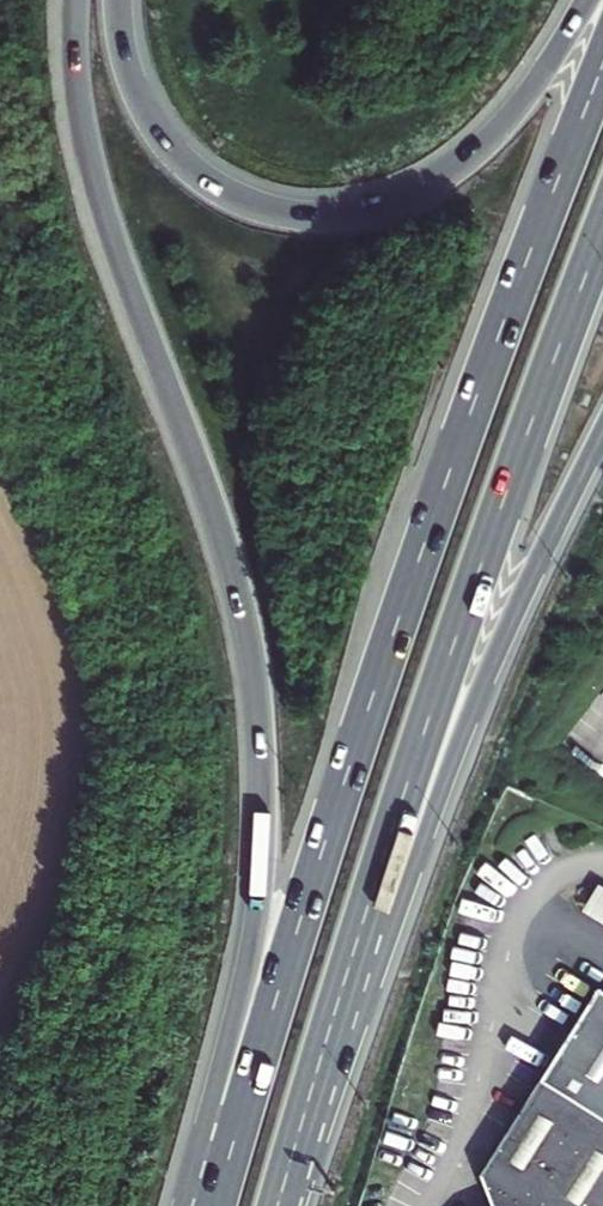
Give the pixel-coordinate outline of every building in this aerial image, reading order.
[(579,906),(602,921),(602,883),(596,878),(579,906)] [(595,982),(537,1072),(602,1113),(602,987),(595,982)] [(476,1168),(494,1205),(602,1205),(602,1113),(537,1072),(476,1168)]
